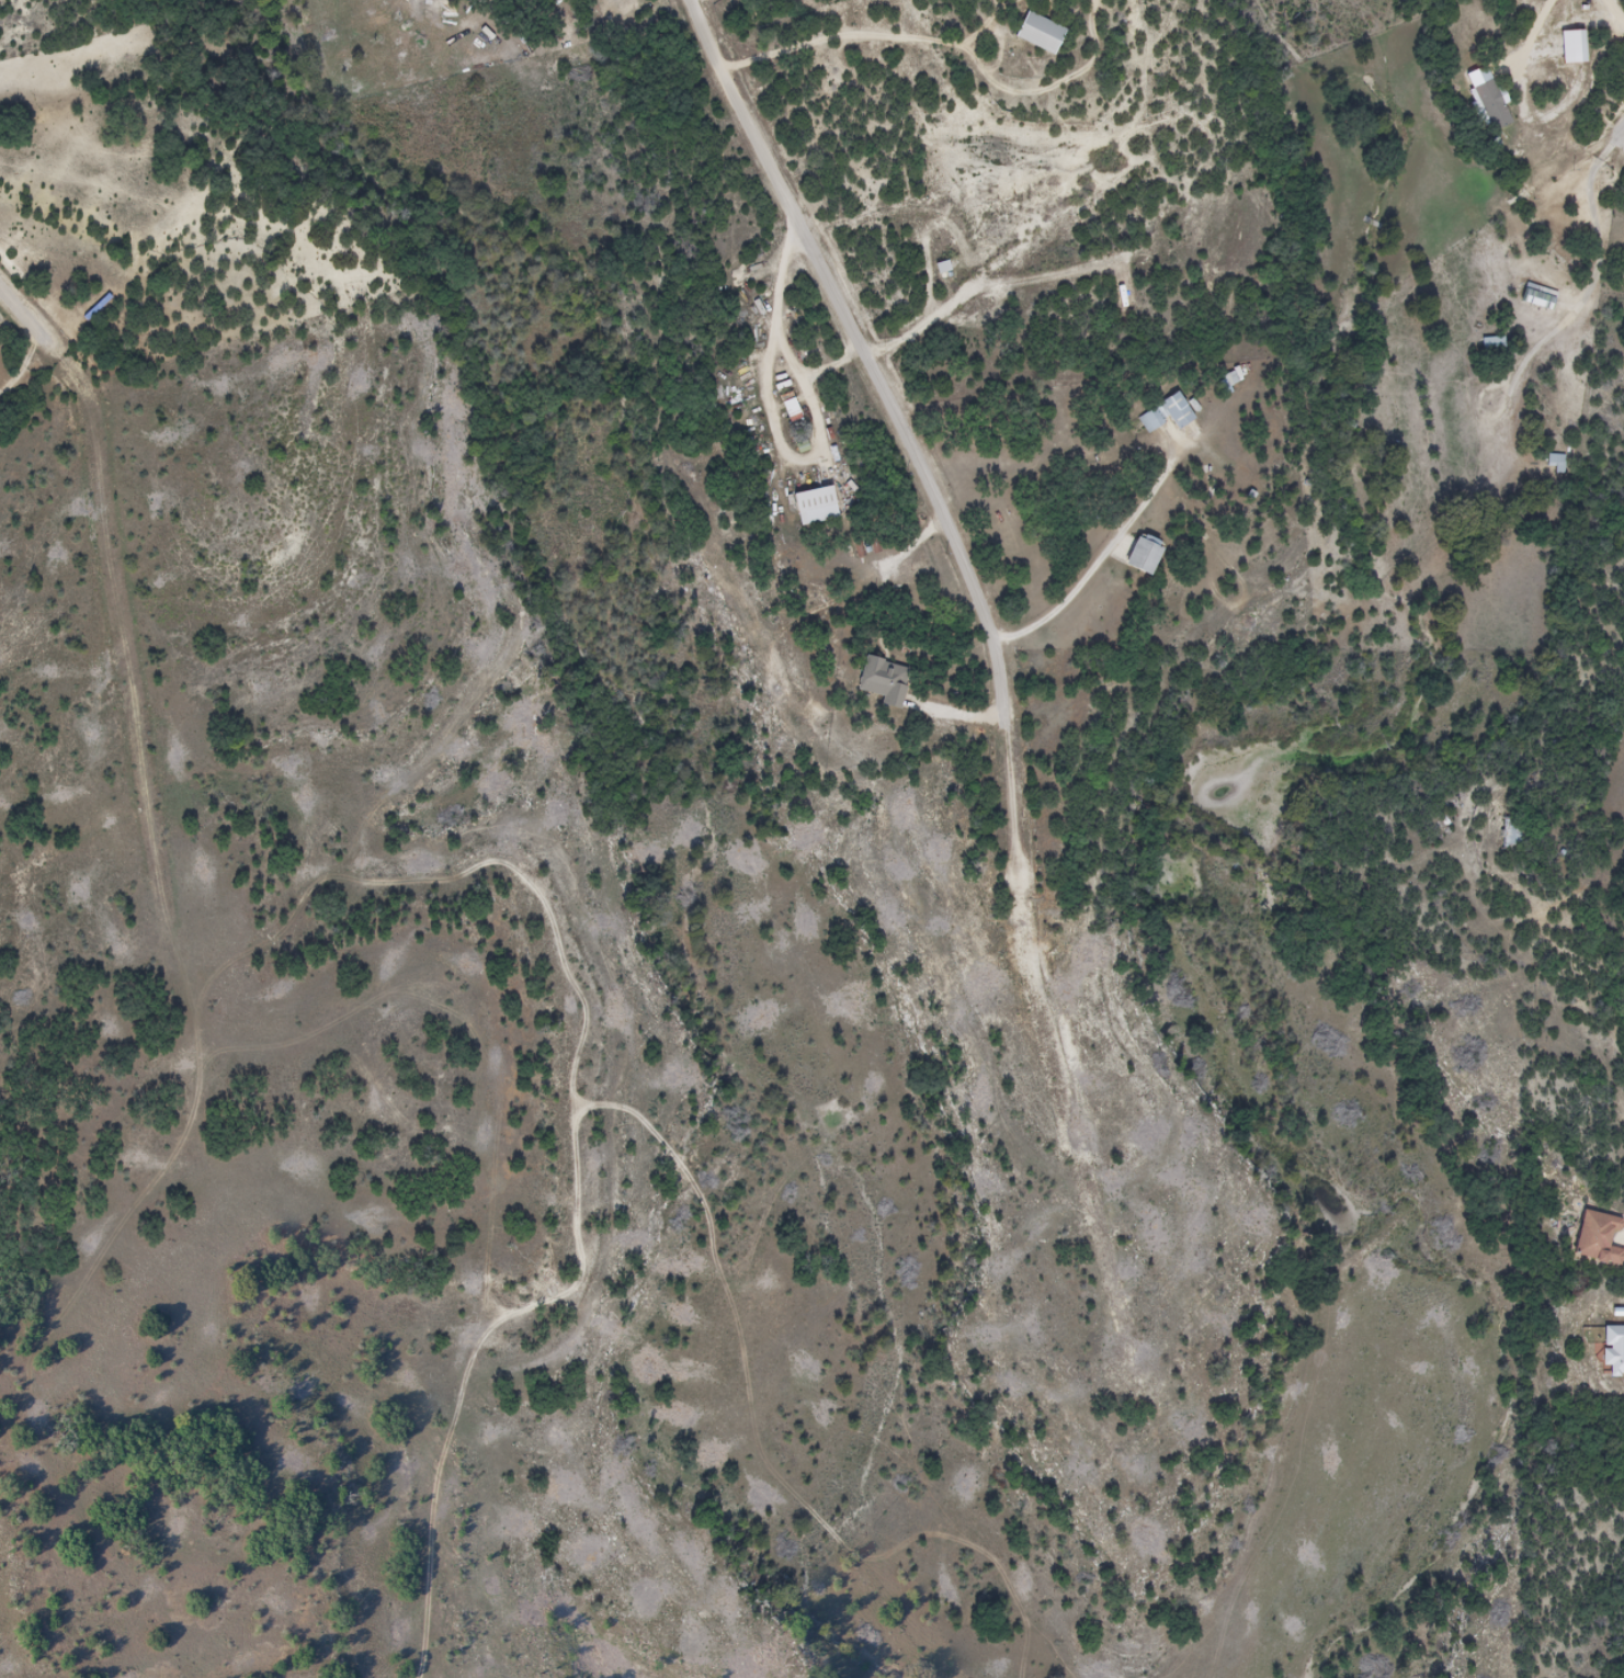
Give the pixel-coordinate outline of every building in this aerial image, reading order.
[(1049,55),(1062,29),(1024,11),(1011,37),(1049,55)] [(1571,69),(1571,30),(1549,31),(1550,69),(1571,69)] [(1553,298),(1542,294),(1544,290),(1523,283),(1517,302),(1549,312),(1553,298)] [(1502,337),(1479,337),(1479,356),(1502,356),(1502,337)] [(1224,387),(1234,384),(1231,373),(1220,377),(1224,387)] [(1156,403),(1175,432),(1192,420),(1173,392),(1156,403)] [(780,403),(787,422),(799,418),(792,399),(780,403)] [(1136,419),(1147,434),(1163,423),(1152,407),(1136,419)] [(1563,455),(1546,455),(1546,474),(1563,474),(1563,455)] [(796,527),(836,518),(828,485),(788,495),(796,527)] [(1121,560),(1128,578),(1153,568),(1149,557),(1156,554),(1149,535),(1123,545),(1128,557),(1121,560)] [(880,696),(878,706),(898,710),(907,668),(862,657),(855,690),(880,696)] [(1513,832),(1502,835),(1505,848),(1516,845),(1513,832)] [(1619,1266),(1622,1250),(1605,1247),(1609,1230),(1618,1232),(1621,1219),(1578,1211),(1568,1256),(1619,1266)]
